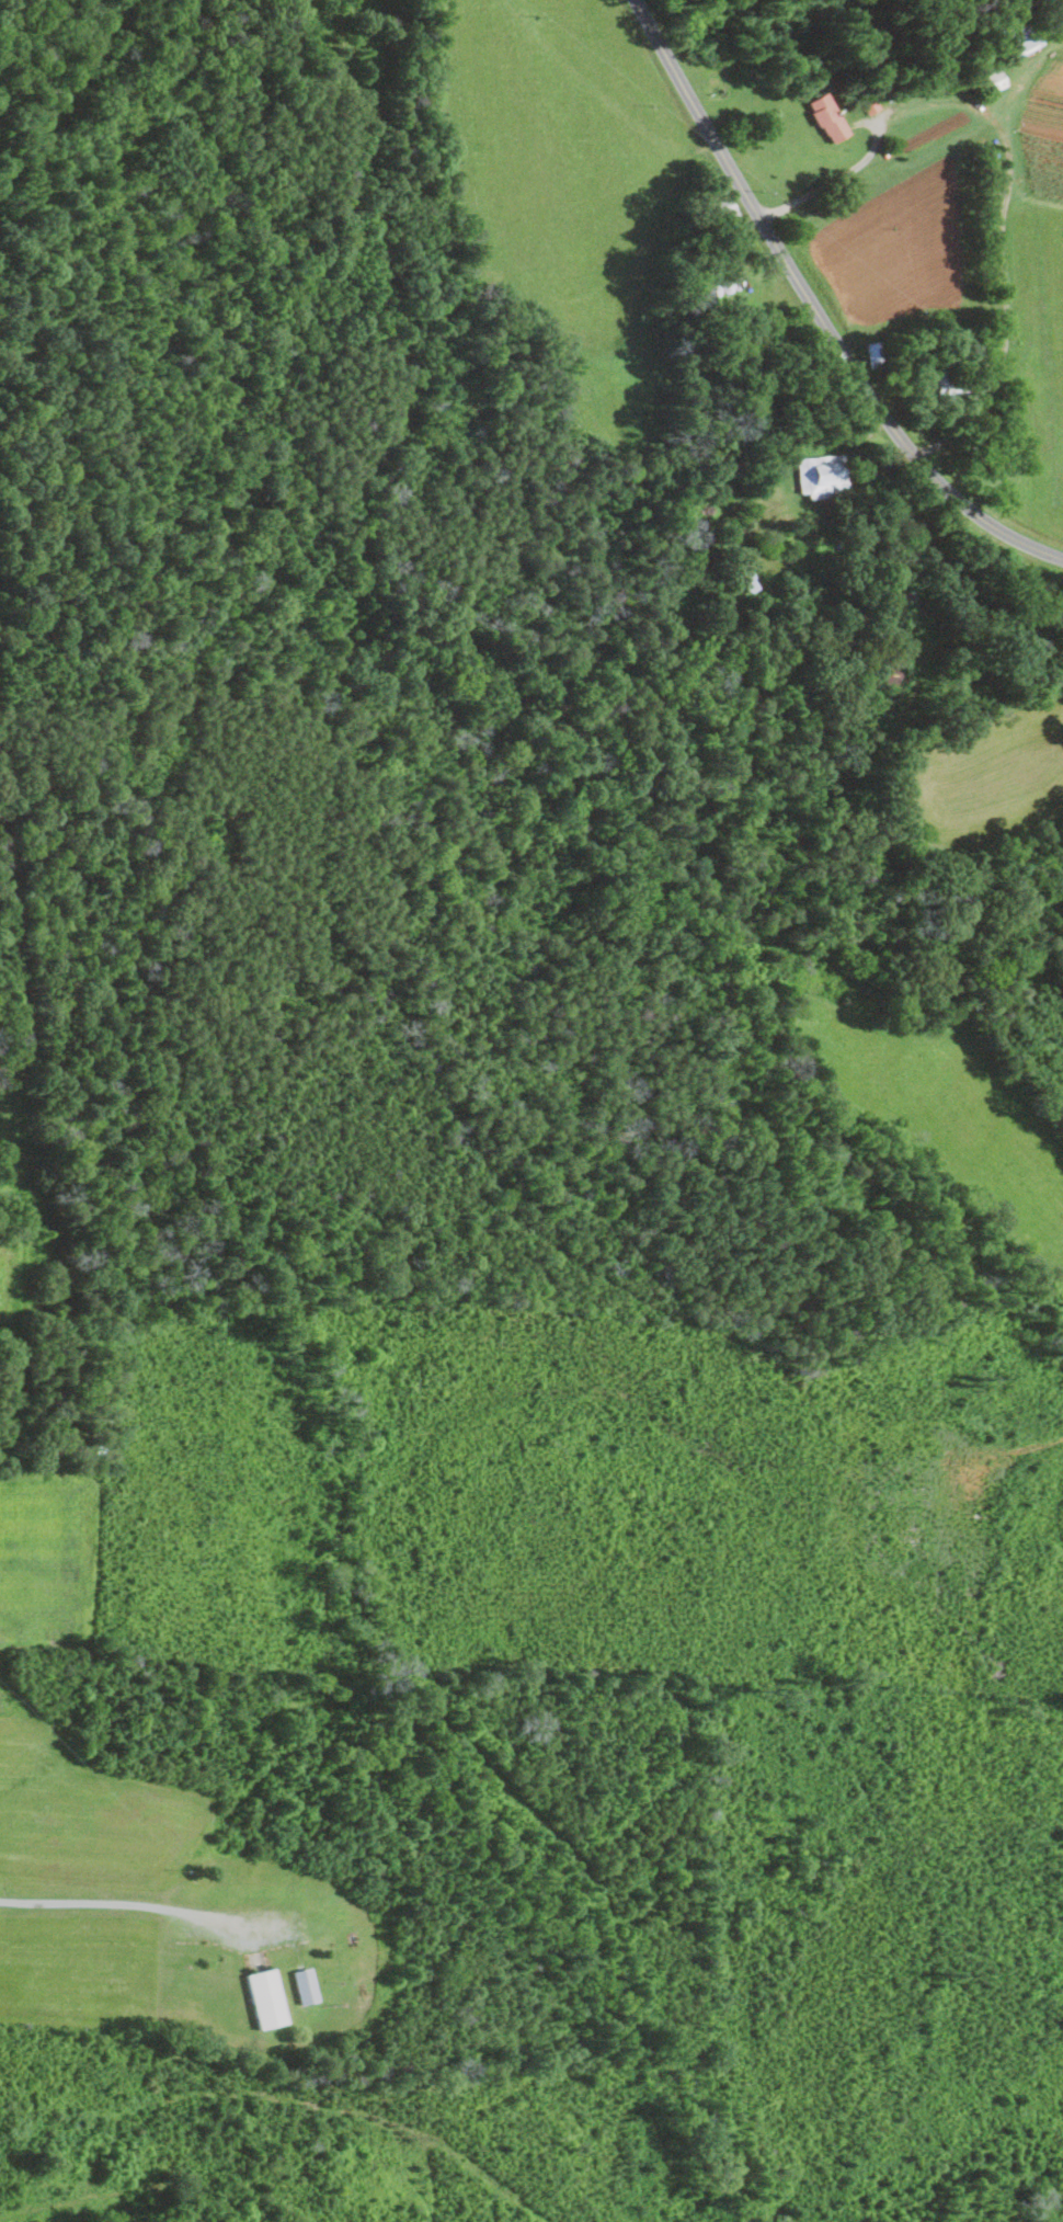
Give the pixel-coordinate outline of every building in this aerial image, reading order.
[(1002,36),(1015,60),(1044,44),(1032,21),(1002,36)] [(809,101),(828,145),(848,136),(829,92),(809,101)] [(880,109),(874,96),(861,103),(868,116),(880,109)] [(865,342),(868,367),(886,365),(883,340),(865,342)] [(953,401),(953,389),(948,389),(947,368),(933,369),(934,378),(926,378),(928,402),(953,401)] [(801,493),(808,492),(809,499),(851,493),(846,452),(797,459),(801,493)] [(289,2024),(275,1968),(246,1975),(260,2031),(289,2024)] [(293,1973),(301,2006),(320,2001),(312,1968),(293,1973)]
